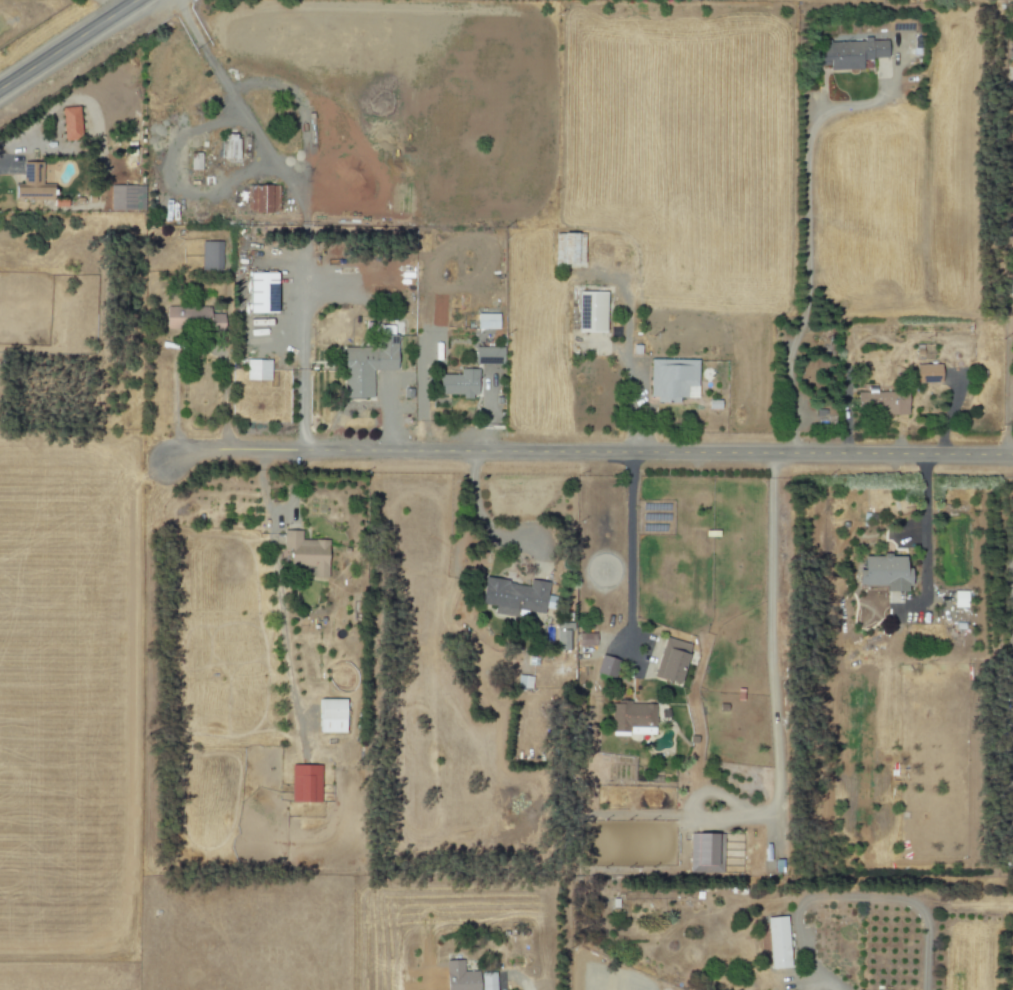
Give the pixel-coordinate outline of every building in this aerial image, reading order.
[(885,41),(870,41),(870,40),(817,41),(818,65),(828,65),(828,69),(860,69),(860,59),(886,58),(885,41)] [(79,137),(78,107),(60,107),(61,138),(79,137)] [(219,158),(237,158),(238,136),(220,136),(219,158)] [(189,169),(201,170),(201,153),(189,153),(189,169)] [(21,162),(22,184),(11,184),(11,200),(49,199),(49,185),(41,185),(40,162),(21,162)] [(133,185),(108,185),(109,210),(133,210),(133,185)] [(246,185),(246,213),(276,212),(276,185),(246,185)] [(220,271),(220,241),(200,241),(200,270),(220,271)] [(246,313),(274,313),(275,273),(247,273),(246,313)] [(604,332),(605,292),(577,291),(576,332),(604,332)] [(165,306),(164,328),(209,330),(210,307),(165,306)] [(475,328),(497,329),(497,314),(475,313),(475,328)] [(394,370),(396,335),(376,334),(376,348),(343,347),(341,397),(371,398),(371,370),(394,370)] [(473,347),(473,364),(502,364),(502,346),(473,347)] [(696,387),(696,360),(649,359),(648,400),(678,401),(678,398),(685,398),(686,387),(696,387)] [(245,380),(270,380),(270,360),(246,360),(245,380)] [(938,365),(913,365),(914,383),(939,382),(938,365)] [(459,375),(437,374),(437,394),(461,395),(461,398),(475,398),(476,369),(459,369),(459,375)] [(855,392),(856,412),(905,411),(905,391),(855,392)] [(327,540),(300,540),(300,530),(282,530),(282,549),(288,549),(287,566),(306,566),(306,577),(326,577),(327,540)] [(860,556),(860,572),(855,572),(855,586),(882,586),(882,591),(906,591),(906,567),(902,567),(902,556),(860,556)] [(478,604),(493,606),(492,614),(515,616),(516,610),(542,613),(546,582),(528,580),(528,584),(481,579),(478,604)] [(953,608),(966,607),(966,591),(952,591),(953,608)] [(555,650),(569,651),(570,623),(556,622),(555,650)] [(594,633),(577,633),(577,646),(594,646),(594,633)] [(678,683),(686,643),(663,639),(662,648),(663,648),(657,679),(678,683)] [(594,673),(611,678),(617,661),(600,655),(594,673)] [(316,732),(344,732),(343,699),(316,700),(316,732)] [(289,802),(318,802),(319,765),(290,765),(289,802)] [(722,873),(722,834),(694,834),(693,865),(688,865),(688,873),(722,873)] [(766,918),(768,969),(788,968),(786,917),(766,918)] [(477,972),(462,972),(462,961),(444,960),(444,989),(476,989),(477,972)] [(480,989),(495,989),(495,973),(479,973),(480,989)]
